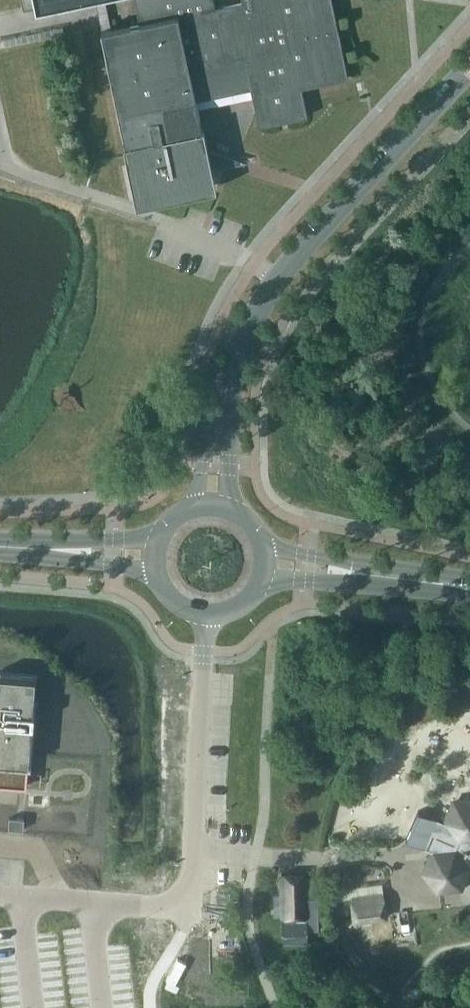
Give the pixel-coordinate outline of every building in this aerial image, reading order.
[(113,28),(107,0),(105,0),(98,1),(104,30),(113,28)] [(113,28),(104,30),(100,31),(125,146),(123,146),(136,206),(217,189),(211,164),(222,167),(226,155),(208,149),(204,129),(202,129),(196,100),(250,89),(258,127),(307,117),(301,88),(348,79),(332,0),(241,0),(242,4),(224,8),(224,4),(214,6),(213,0),(135,0),(140,23),(113,28)] [(26,786),(34,677),(0,675),(0,784),(26,786)] [(434,851),(433,851),(424,871),(438,889),(460,886),(468,866),(469,866),(469,799),(454,801),(446,822),(445,824),(426,816),(418,810),(406,839),(416,841),(435,849),(434,851)] [(23,830),(24,819),(9,817),(8,829),(23,830)] [(305,873),(281,874),(281,884),(282,916),(296,916),(304,915),(306,915),(306,905),(317,905),(317,886),(305,886),(305,883),(305,873)] [(383,907),(381,891),(350,895),(350,898),(351,911),(383,907)] [(307,941),(306,921),(304,921),(304,915),(296,916),(296,921),(282,922),(283,936),(295,935),(295,941),(307,941)]
